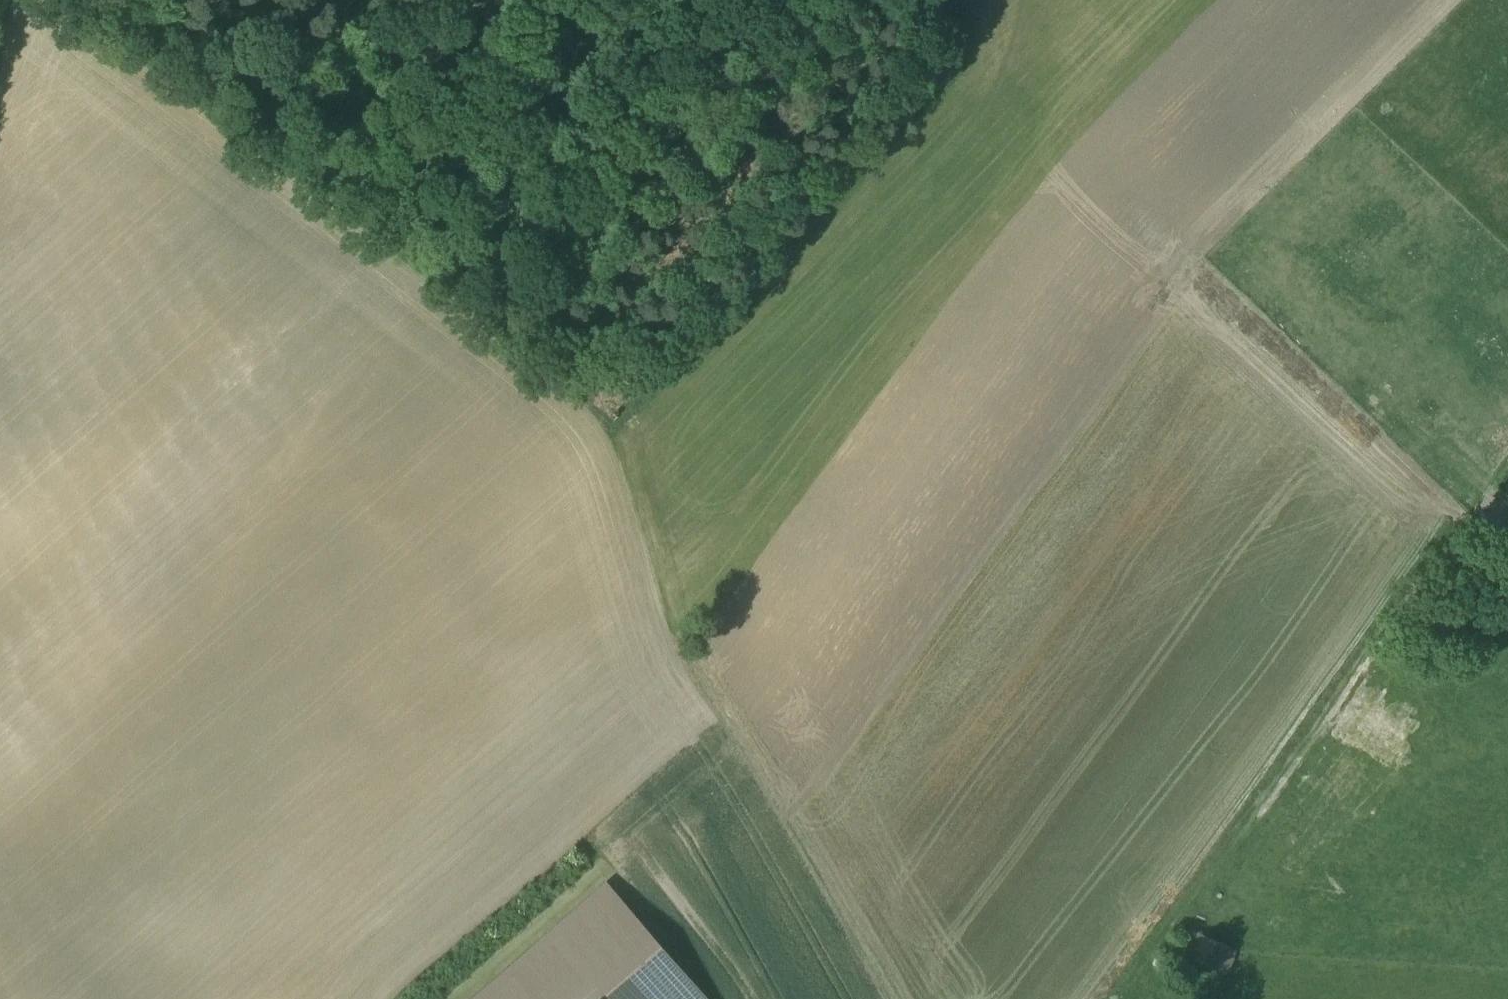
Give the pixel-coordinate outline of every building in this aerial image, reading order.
[(481,998),(702,998),(608,890),(481,998)] [(1243,955),(1207,935),(1193,961),(1230,980),(1243,955)]
